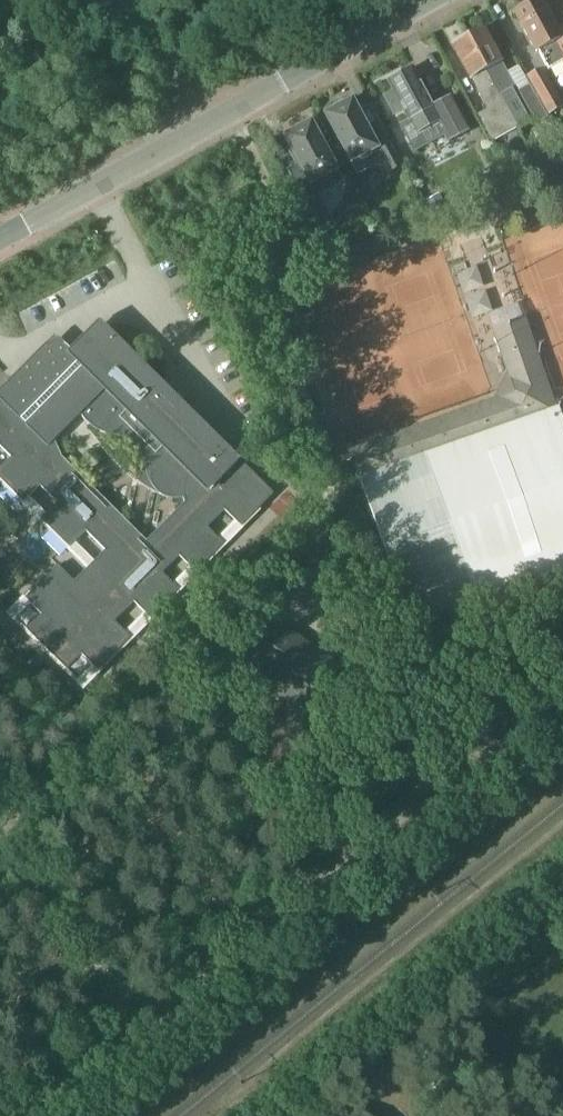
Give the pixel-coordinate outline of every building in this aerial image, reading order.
[(514,13),(536,52),(538,52),(548,71),(562,62),(562,28),(558,31),(541,0),(538,0),(514,13)] [(484,29),(468,38),(518,128),(530,121),(512,89),(516,86),(484,29)] [(518,128),(468,38),(452,47),(471,80),(472,79),(481,94),(479,95),(488,110),(479,115),(494,142),(509,134),(518,128)] [(433,107),(412,68),(402,74),(398,72),(391,76),(391,80),(387,82),(392,91),(382,96),(393,116),(403,111),(408,120),(399,124),(414,152),(445,136),(449,142),(469,130),(451,97),(433,107)] [(529,78),(550,115),(562,108),(562,103),(544,69),(529,78)] [(532,87),(520,94),(537,124),(549,117),(532,87)] [(351,101),(326,115),(358,174),(383,160),(390,172),(402,165),(387,138),(375,144),(351,101)] [(310,124),(285,137),(308,181),(297,187),(322,234),(334,227),(317,195),(342,182),(310,124)] [(425,205),(428,211),(435,211),(439,208),(441,203),(438,198),(433,197),(427,199),(425,205)] [(394,223),(381,230),(387,243),(400,236),(394,223)] [(335,260),(330,262),(335,272),(340,269),(352,263),(346,251),(334,257),(335,260)] [(40,409),(11,380),(0,391),(0,447),(11,458),(1,468),(0,469),(0,479),(23,501),(24,502),(29,496),(39,486),(57,503),(47,514),(41,520),(69,547),(70,548),(75,542),(85,531),(106,551),(95,562),(87,570),(75,582),(58,566),(26,599),(42,615),(27,631),(67,670),(82,655),(99,671),(131,639),(125,632),(115,622),(135,602),(145,612),(151,618),(179,590),(172,584),(163,574),(180,556),(190,566),(196,573),(224,545),(217,538),(208,528),(225,510),(235,521),(241,527),(274,494),(244,465),(239,459),(236,462),(228,454),(230,451),(198,419),(157,380),(117,340),(99,322),(71,350),(67,354),(81,368),(40,409)] [(351,452),(360,479),(410,625),(562,572),(562,419),(559,408),(555,409),(527,330),(516,334),(515,329),(506,332),(508,337),(496,341),(508,374),(504,383),(494,402),(351,452)] [(285,630),(260,666),(314,704),(340,668),(285,630)]
